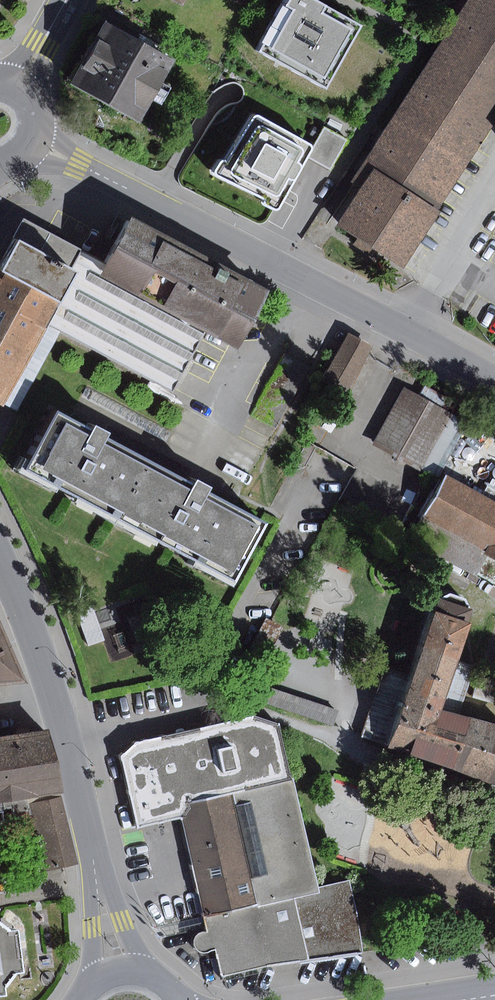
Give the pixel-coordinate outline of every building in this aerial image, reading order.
[(356,23),(315,0),(283,0),(256,49),(321,85),(356,23)] [(494,123),(494,0),(472,0),(354,180),(368,190),(342,229),(405,271),(444,212),(439,209),(494,123)] [(73,83),(143,121),(176,61),(107,23),(73,83)] [(260,204),(271,209),(274,208),(276,206),(294,173),(307,150),(308,147),(306,144),(253,115),(250,114),(223,160),(221,159),(217,159),(211,169),(211,172),(212,174),(261,197),(259,201),(260,204)] [(329,129),(312,158),(332,169),(348,140),(329,129)] [(30,220),(19,239),(69,267),(80,248),(30,220)] [(271,294),(134,220),(110,264),(105,274),(207,329),(241,347),(271,294)] [(19,239),(0,273),(0,400),(9,405),(56,325),(83,275),(69,267),(19,239)] [(83,275),(56,325),(65,330),(174,390),(207,329),(105,274),(110,264),(80,248),(69,267),(83,275)] [(56,325),(9,405),(19,410),(65,330),(56,325)] [(349,337),(325,379),(348,392),(372,350),(349,337)] [(87,389),(82,397),(166,442),(171,433),(87,389)] [(405,389),(375,445),(423,470),(453,414),(405,389)] [(121,523),(151,466),(101,440),(105,433),(96,429),(89,425),(86,430),(50,411),(19,470),(121,523)] [(464,420),(453,414),(423,470),(435,476),(464,420)] [(151,466),(121,523),(230,580),(259,524),(202,494),(205,488),(198,484),(191,481),(189,486),(151,466)] [(494,557),(494,502),(449,477),(425,520),(489,554),(494,557)] [(489,554),(425,520),(413,542),(478,576),(489,554)] [(442,601),(416,680),(393,747),(494,781),(494,726),(445,711),(476,611),(471,609),(467,600),(451,594),(442,601)] [(92,602),(75,608),(89,646),(106,640),(92,602)] [(28,683),(1,620),(0,619),(0,685),(28,683)] [(393,747),(416,680),(386,669),(363,735),(363,737),(393,747)] [(253,681),(248,697),(332,727),(333,725),(338,711),(253,681)] [(138,743),(124,758),(140,828),(183,818),(209,933),(205,932),(202,933),(199,935),(197,937),(195,941),(196,945),(197,948),(200,952),(202,953),(206,953),(210,952),(217,950),(223,978),(363,952),(351,881),(319,889),(280,725),(256,716),(138,743)] [(2,801),(59,791),(47,731),(0,739),(0,802),(2,801)] [(73,865),(59,791),(2,801),(3,808),(13,806),(15,818),(32,815),(43,871),(73,865)] [(10,997),(9,990),(20,976),(26,975),(21,931),(14,932),(1,921),(0,916),(0,999),(10,997)]
